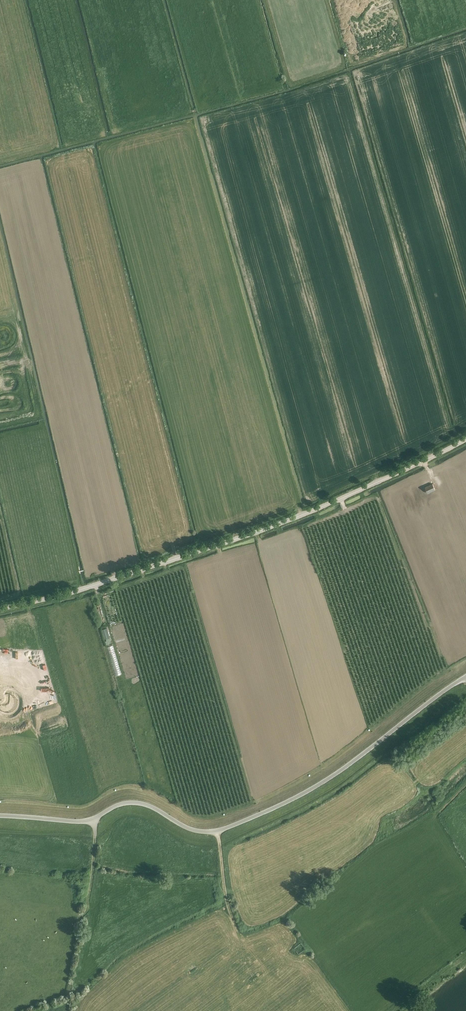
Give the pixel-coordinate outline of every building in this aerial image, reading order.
[(425,486),(428,493),(435,490),(433,483),(425,486)] [(108,647),(115,676),(121,674),(113,645),(108,647)]
